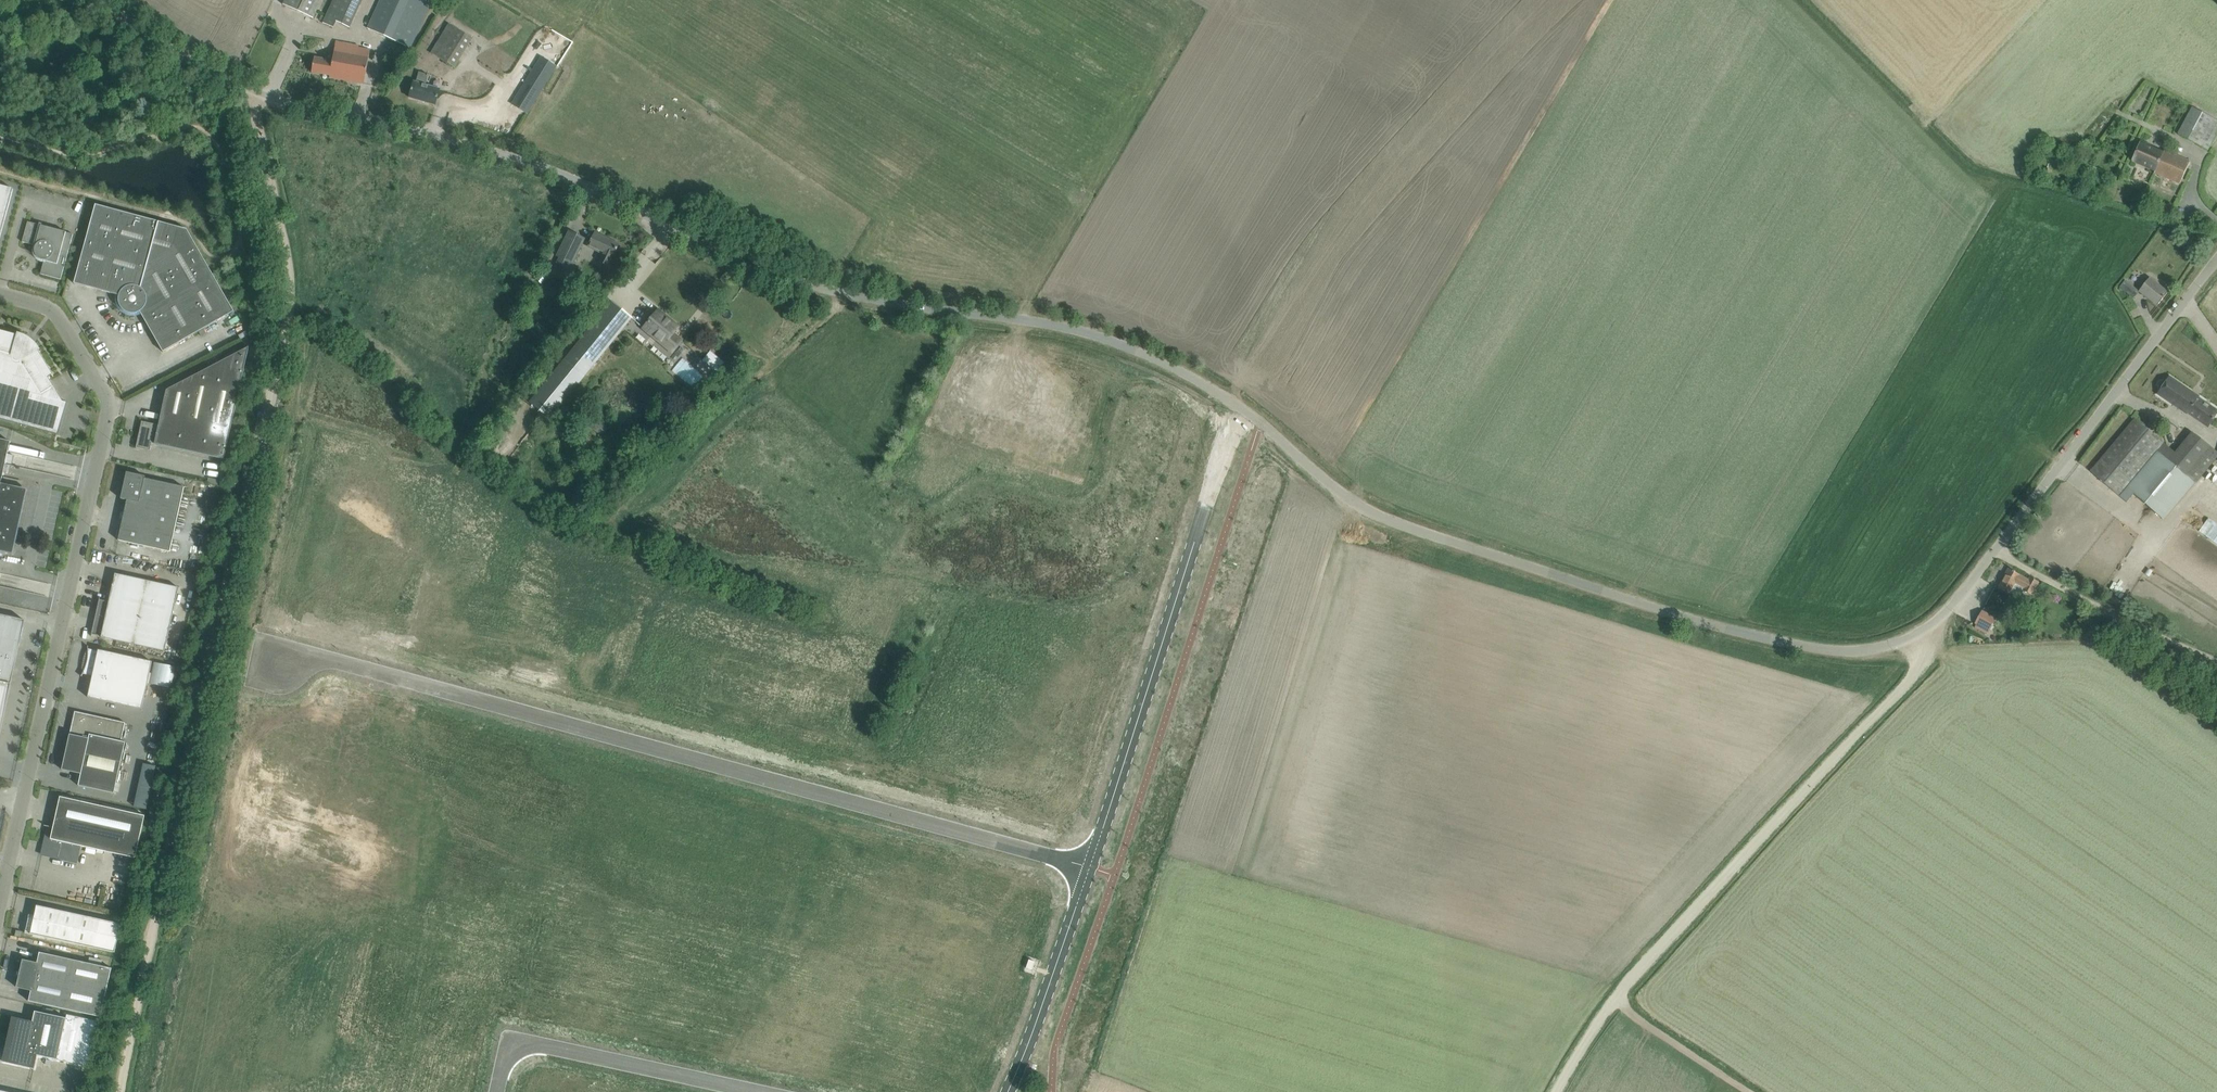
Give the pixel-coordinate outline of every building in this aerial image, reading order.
[(283,5),(313,18),(322,0),(285,0),(283,5)] [(325,17),(323,23),(334,28),(336,22),(350,28),(363,0),(333,0),(325,17)] [(433,0),(380,0),(367,28),(411,49),(433,0)] [(454,68),(471,40),(458,31),(448,25),(431,53),(454,68)] [(335,41),(332,61),(330,75),(329,78),(364,84),(366,73),(370,50),(358,48),(359,45),(335,41)] [(541,57),(517,94),(512,104),(527,113),(556,66),(541,57)] [(332,61),(314,58),(312,72),(330,75),(332,61)] [(414,82),(409,97),(435,105),(440,89),(425,85),(429,75),(419,72),(416,82),(414,82)] [(2212,118),(2192,107),(2178,134),(2207,150),(2216,132),(2216,120),(2212,118)] [(2190,161),(2180,157),(2163,150),(2162,153),(2140,143),(2132,160),(2154,170),(2153,172),(2180,184),(2190,161)] [(0,185),(0,238),(13,189),(0,185)] [(234,311),(188,231),(187,229),(96,205),(74,283),(96,289),(97,288),(121,294),(120,296),(120,299),(120,303),(122,306),(124,308),(126,311),(130,312),(133,312),(136,312),(140,311),(141,310),(153,332),(152,332),(163,352),(234,311)] [(61,279),(73,234),(28,222),(22,242),(36,245),(35,248),(35,250),(35,253),(36,255),(38,257),(40,259),(42,260),(44,260),(41,274),(61,279)] [(569,231),(564,241),(557,256),(573,264),(585,239),(569,231)] [(595,233),(590,242),(588,246),(602,253),(598,261),(608,266),(612,258),(616,250),(617,248),(618,244),(595,233)] [(2168,292),(2160,285),(2149,277),(2139,290),(2138,291),(2139,291),(2157,306),(2168,292)] [(2138,291),(2139,290),(2125,279),(2119,287),(2133,298),(2139,291),(2138,291)] [(611,301),(563,360),(529,402),(550,419),(584,376),(631,319),(611,301)] [(673,334),(676,330),(664,319),(666,317),(658,310),(643,328),(644,328),(646,326),(659,337),(657,339),(672,352),(681,341),(673,334)] [(56,390),(49,378),(52,376),(53,377),(54,376),(38,349),(37,348),(35,346),(33,344),(30,347),(29,346),(29,344),(29,343),(28,342),(26,342),(25,343),(23,342),(26,338),(25,337),(22,336),(19,335),(0,330),(0,419),(59,435),(68,402),(63,401),(56,390)] [(224,459),(249,347),(167,390),(159,425),(142,421),(136,447),(150,450),(152,443),(224,459)] [(2187,413),(2198,397),(2199,396),(2170,376),(2157,394),(2187,414),(2187,413)] [(2198,397),(2187,413),(2208,427),(2216,414),(2216,410),(2198,397)] [(601,437),(608,428),(596,417),(588,425),(601,437)] [(2119,495),(2163,442),(2135,418),(2090,471),(2119,495)] [(2200,439),(2192,432),(2175,452),(2163,442),(2119,495),(2127,502),(2134,493),(2164,518),(2195,481),(2197,483),(2216,459),(2216,453),(2200,439)] [(1,484),(11,441),(0,439),(0,490),(1,484)] [(170,551),(184,487),(145,478),(145,476),(127,472),(121,498),(127,500),(118,540),(170,551)] [(21,488),(1,484),(0,490),(0,552),(13,554),(28,489),(21,488)] [(2029,580),(2016,573),(2009,569),(1999,587),(2008,593),(2010,594),(2011,593),(2020,598),(2024,590),(2032,594),(2039,582),(2030,578),(2029,580)] [(94,622),(93,621),(92,631),(91,636),(92,636),(92,634),(102,636),(101,637),(165,651),(179,588),(115,574),(109,601),(100,599),(100,598),(99,602),(96,611),(97,612),(94,622)] [(1996,618),(1982,610),(1975,624),(1981,627),(1979,630),(1983,632),(1985,629),(1989,631),(1996,618)] [(9,683),(13,667),(11,667),(13,659),(14,659),(18,643),(20,644),(25,620),(0,615),(0,681),(9,683)] [(88,646),(88,652),(88,658),(86,664),(84,670),(81,676),(82,676),(83,674),(93,676),(88,697),(142,709),(152,662),(99,650),(98,651),(89,649),(88,646)] [(10,688),(11,684),(9,683),(0,681),(0,734),(10,688)] [(62,770),(81,774),(90,734),(122,741),(126,722),(75,711),(62,770)] [(126,742),(122,741),(90,734),(81,774),(79,785),(114,793),(126,742)] [(44,843),(42,854),(76,862),(80,846),(136,858),(145,816),(61,797),(60,796),(55,821),(50,820),(44,843)] [(48,938),(115,952),(121,924),(37,905),(35,915),(29,914),(25,933),(47,938),(48,938)] [(101,1017),(112,968),(40,952),(37,963),(44,964),(38,992),(31,990),(29,1001),(101,1017)] [(1035,961),(1029,959),(1026,968),(1032,970),(1035,961)] [(44,964),(37,963),(23,960),(17,987),(31,990),(38,992),(44,964)] [(35,1011),(33,1021),(26,1053),(37,1055),(57,1060),(67,1018),(35,1011)] [(67,1018),(57,1060),(90,1067),(100,1022),(67,1014),(67,1018)] [(26,1053),(33,1021),(12,1017),(5,1052),(2,1051),(1,1056),(4,1057),(3,1061),(34,1068),(37,1055),(26,1053)]
